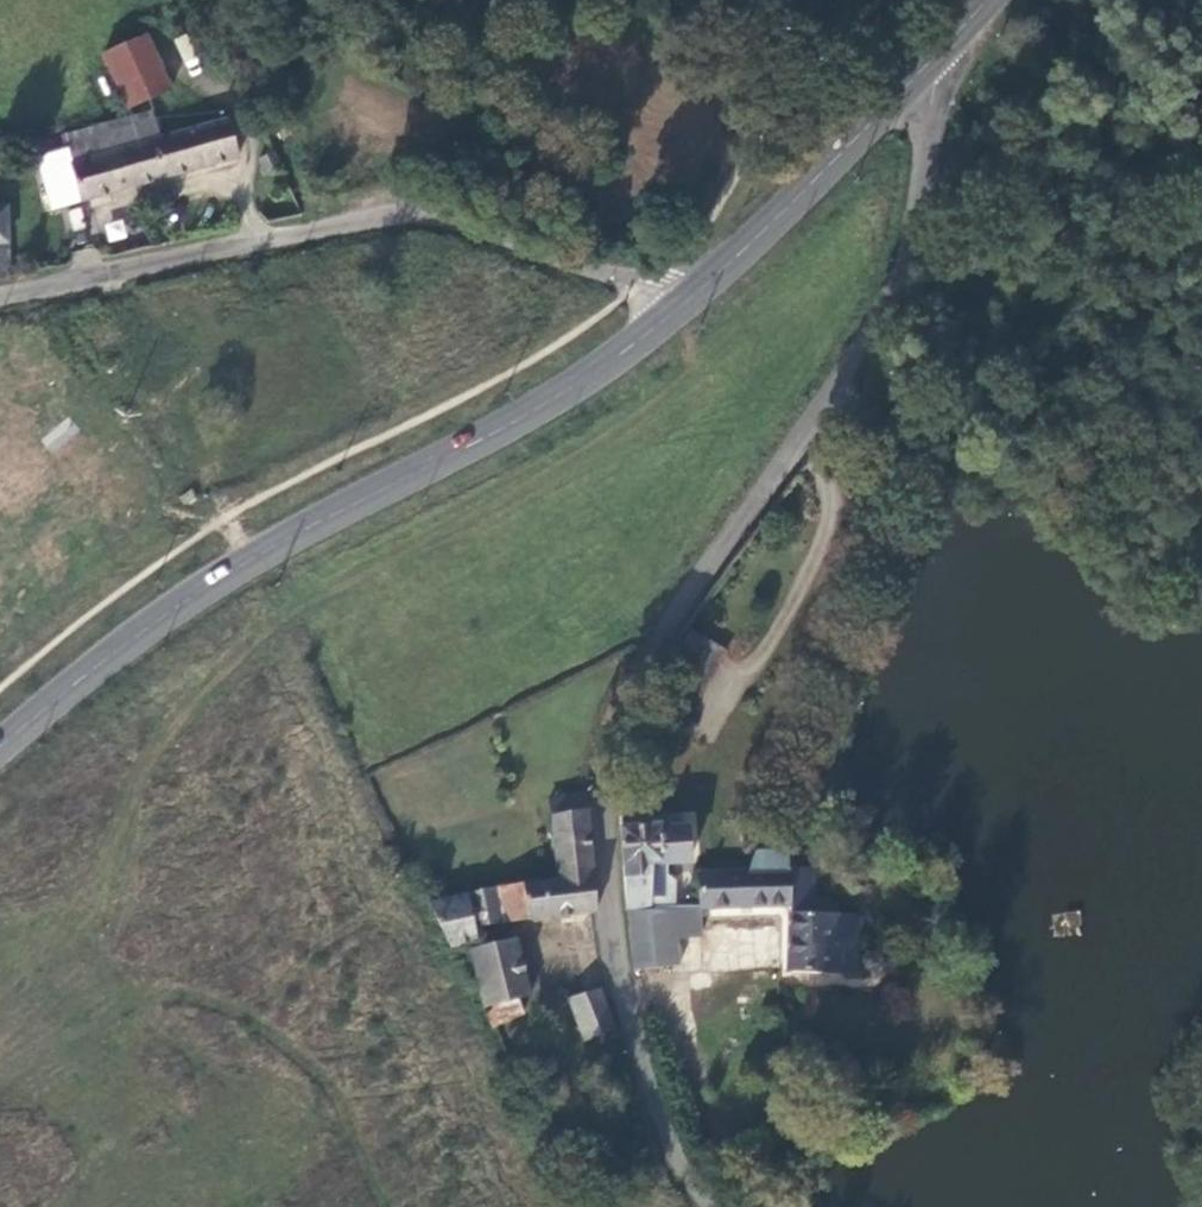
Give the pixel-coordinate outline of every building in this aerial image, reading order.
[(172,91),(149,36),(106,53),(129,109),(172,91)] [(135,125),(132,118),(66,137),(70,153),(40,160),(54,211),(240,158),(230,120),(164,138),(159,119),(135,125)] [(259,161),(267,176),(279,169),(271,155),(259,161)] [(9,207),(0,207),(0,246),(11,245),(9,207)] [(13,279),(11,245),(0,246),(0,280),(13,279)] [(724,651),(685,629),(666,662),(705,684),(724,651)] [(587,811),(584,792),(551,797),(554,816),(587,811)] [(587,811),(554,816),(557,834),(560,881),(524,886),(528,918),(595,909),(587,811)] [(656,824),(621,826),(627,908),(651,907),(651,904),(649,870),(672,868),(671,862),(685,861),(683,825),(656,827),(656,824)] [(811,868),(789,869),(790,903),(790,912),(837,915),(837,906),(829,906),(829,900),(813,901),(811,868)] [(789,869),(700,872),(701,901),(701,905),(790,903),(789,869)] [(473,926),(528,918),(524,886),(466,896),(473,926)] [(466,896),(431,903),(451,944),(468,940),(475,938),(473,926),(466,896)] [(680,937),(702,936),(701,905),(701,901),(651,904),(651,907),(627,908),(633,967),(681,962),(680,937)] [(790,968),(853,970),(853,916),(837,915),(790,912),(790,968)] [(515,938),(471,948),(486,1006),(498,1002),(504,1019),(521,1014),(516,996),(528,992),(515,938)] [(868,968),(872,968),(876,967),(879,964),(881,960),(882,956),(880,952),(878,949),(874,947),(870,947),(866,948),(863,951),(861,955),(861,959),(862,963),(865,966),(868,968)] [(570,1000),(582,1037),(609,1028),(597,991),(570,1000)] [(491,1024),(504,1019),(498,1002),(486,1006),(491,1024)]
